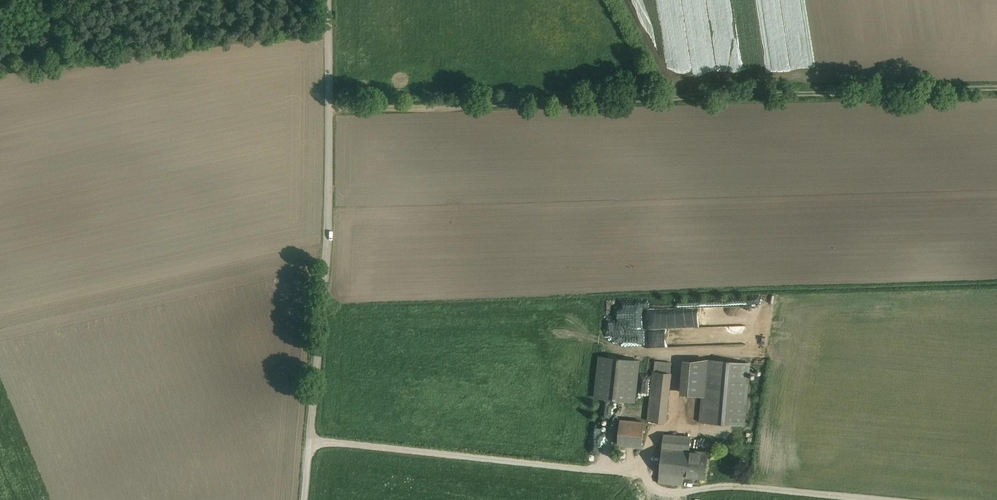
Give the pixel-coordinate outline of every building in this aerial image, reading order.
[(645,347),(720,344),(719,329),(689,330),(688,307),(644,309),(645,347)] [(639,361),(600,357),(595,397),(634,402),(639,361)] [(672,361),(653,359),(647,420),(666,422),(672,361)] [(752,363),(709,359),(703,421),(747,425),(752,363)] [(689,393),(681,392),(679,415),(687,416),(689,393)] [(644,421),(619,418),(616,445),(641,448),(644,421)] [(690,434),(663,431),(659,482),(686,484),(687,477),(689,450),(690,434)] [(707,451),(689,450),(687,477),(705,479),(707,451)]
